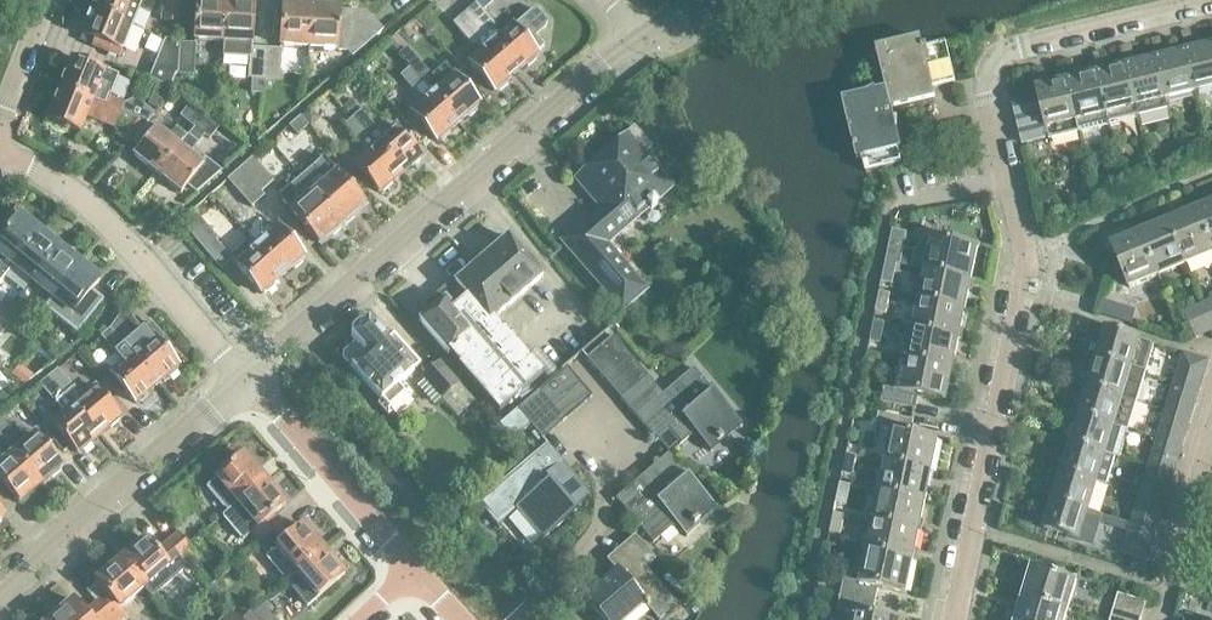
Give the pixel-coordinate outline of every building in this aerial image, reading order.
[(92,10),(131,26),(142,0),(96,0),(92,10)] [(164,23),(179,23),(181,0),(166,0),(164,23)] [(476,4),(482,11),(493,0),(481,0),(476,4)] [(223,42),(226,4),(196,2),(194,40),(223,42)] [(256,5),(226,3),(223,42),(222,57),(252,59),(251,78),(252,78),(264,79),(265,79),(267,50),(253,49),(256,5)] [(465,14),(517,73),(539,55),(537,53),(544,46),(536,37),(545,28),(548,21),(538,10),(531,12),(514,28),(513,26),(499,38),(492,31),(497,27),(482,11),(476,4),(465,14)] [(321,46),(323,9),(283,7),(281,44),(321,46)] [(340,10),(323,9),(321,46),(337,47),(337,53),(349,53),(352,56),(382,30),(373,19),(371,21),(364,13),(340,11),(340,10)] [(131,26),(92,10),(81,35),(94,40),(92,46),(118,56),(131,26)] [(495,92),(517,73),(465,14),(452,25),(473,48),(477,45),(484,52),(470,64),(495,92)] [(1186,53),(1196,92),(1211,88),(1211,47),(1196,51),(1191,31),(1181,33),(1186,53)] [(1196,92),(1186,53),(1166,58),(1162,38),(1152,40),(1157,60),(1166,99),(1196,92)] [(178,71),(181,46),(164,39),(148,79),(169,88),(176,72),(178,71)] [(879,50),(882,63),(884,62),(896,110),(937,101),(934,87),(956,82),(947,44),(928,49),(927,46),(924,47),(922,40),(879,50)] [(181,43),(181,46),(178,71),(194,72),(196,44),(181,43)] [(1127,67),(1138,115),(1169,108),(1166,99),(1157,60),(1137,64),(1132,45),(1122,48),(1127,67)] [(267,50),(265,79),(279,80),(281,51),(267,50)] [(1138,115),(1127,67),(1106,72),(1102,53),(1093,55),(1097,75),(1109,123),(1138,115)] [(109,98),(118,77),(72,59),(59,89),(120,114),(131,119),(146,125),(154,115),(136,101),(123,104),(109,98)] [(1109,123),(1097,75),(1077,80),(1072,60),(1062,62),(1067,81),(1078,130),(1109,123)] [(884,62),(882,63),(888,88),(849,97),(867,173),(903,165),(900,153),(902,153),(893,111),(896,110),(884,62)] [(434,94),(459,124),(481,106),(455,76),(441,88),(434,80),(435,79),(422,63),(413,71),(434,94)] [(1037,89),(1039,98),(1041,111),(1044,125),(1045,128),(1046,128),(1049,137),(1078,130),(1067,81),(1046,86),(1042,67),(1033,69),(1038,89),(1037,89)] [(434,94),(413,71),(404,78),(417,94),(419,93),(426,101),(412,112),(438,142),(459,124),(434,94)] [(252,91),(251,93),(263,94),(264,79),(252,78),(252,91)] [(116,124),(120,114),(59,89),(47,120),(80,133),(89,113),(116,124)] [(151,98),(148,105),(157,108),(157,109),(163,102),(151,98)] [(1041,111),(1039,98),(1014,103),(1017,117),(1041,111)] [(351,99),(343,106),(352,116),(360,109),(351,99)] [(195,129),(206,115),(191,102),(179,116),(195,129)] [(310,108),(302,116),(311,127),(320,120),(310,108)] [(188,138),(167,121),(168,119),(158,111),(131,145),(138,151),(134,156),(157,175),(188,138)] [(362,111),(353,119),(402,175),(423,157),(397,127),(385,138),(362,111)] [(1017,117),(1020,130),(1044,125),(1041,111),(1017,117)] [(195,129),(188,138),(157,175),(181,194),(187,186),(197,194),(220,173),(206,161),(203,165),(191,155),(205,137),(209,140),(220,126),(206,115),(195,129)] [(300,117),(290,126),(297,135),(308,126),(300,117)] [(129,146),(143,127),(131,119),(117,136),(129,146)] [(402,175),(353,119),(344,126),(367,153),(355,164),(381,194),(402,175)] [(1044,125),(1020,130),(1023,144),(1049,137),(1046,128),(1045,128),(1044,125)] [(560,241),(623,313),(649,290),(610,244),(676,187),(646,153),(652,148),(635,127),(593,164),(596,167),(582,180),(603,204),(560,241)] [(253,158),(240,169),(262,193),(274,182),(253,158)] [(313,167),(301,177),(343,225),(365,206),(324,158),(313,168),(313,167)] [(262,193),(240,169),(227,180),(252,208),(265,197),(262,193)] [(343,225),(301,177),(289,188),(290,189),(280,197),(320,244),(343,225)] [(1109,177),(1098,180),(1101,191),(1112,188),(1109,177)] [(1198,210),(1211,245),(1211,204),(1198,210)] [(179,221),(205,251),(218,240),(192,210),(179,221)] [(1169,222),(1187,264),(1211,254),(1211,245),(1198,210),(1169,222)] [(40,232),(20,216),(14,212),(0,229),(0,237),(2,238),(0,241),(0,255),(4,258),(0,263),(0,281),(40,232)] [(1187,264),(1169,222),(1141,234),(1159,276),(1187,264)] [(258,247),(284,276),(305,257),(279,228),(258,247)] [(893,230),(886,263),(898,265),(901,266),(908,233),(893,230)] [(60,248),(40,232),(0,281),(0,283),(4,278),(16,288),(6,300),(13,306),(60,248)] [(1159,276),(1141,234),(1112,246),(1130,288),(1159,276)] [(501,328),(494,319),(542,277),(508,237),(455,284),(459,289),(446,300),(445,299),(419,321),(448,354),(449,353),(459,365),(458,366),(498,412),(543,374),(503,327),(501,328)] [(263,295),(284,276),(258,247),(249,238),(228,256),(263,295)] [(928,270),(972,280),(979,248),(934,239),(928,270)] [(53,297),(80,264),(60,248),(13,306),(21,313),(33,298),(26,292),(34,282),(53,297)] [(898,265),(886,263),(882,283),(893,285),(898,265)] [(101,280),(80,264),(53,297),(45,307),(77,332),(103,300),(92,291),(101,280)] [(972,280),(928,270),(921,301),(966,310),(972,280)] [(880,292),(876,312),(887,315),(891,294),(880,292)] [(1104,300),(1100,316),(1118,321),(1122,305),(1104,300)] [(1211,332),(1211,300),(1200,305),(1211,332)] [(966,310),(921,301),(915,331),(960,341),(966,310)] [(1211,332),(1200,305),(1185,311),(1196,338),(1211,332)] [(125,309),(109,328),(158,385),(180,367),(166,351),(167,351),(160,343),(165,339),(151,323),(143,330),(125,309)] [(351,336),(362,349),(367,354),(352,367),(389,409),(406,394),(398,386),(414,372),(413,371),(420,365),(406,349),(393,335),(387,328),(380,335),(368,321),(359,321),(351,327),(351,336)] [(875,321),(870,342),(881,344),(886,324),(875,321)] [(158,385),(109,328),(102,338),(125,364),(112,375),(136,404),(158,385)] [(1097,359),(1145,374),(1154,345),(1106,330),(1097,359)] [(915,331),(909,362),(953,371),(960,341),(915,331)] [(662,395),(647,378),(612,338),(586,360),(656,441),(669,430),(681,443),(678,445),(679,446),(694,433),(711,452),(742,424),(693,368),(662,395)] [(1173,382),(1200,390),(1209,361),(1182,353),(1173,382)] [(1088,387),(1137,402),(1145,374),(1097,359),(1088,387)] [(440,360),(421,376),(442,400),(445,397),(460,415),(475,401),(440,360)] [(947,401),(953,371),(909,362),(903,392),(886,388),(883,402),(918,409),(920,396),(947,401)] [(20,366),(12,375),(23,385),(34,376),(20,366)] [(568,367),(540,390),(565,420),(593,397),(568,367)] [(49,378),(99,436),(122,417),(96,387),(82,399),(58,370),(49,378)] [(79,454),(99,436),(49,378),(40,385),(64,414),(53,423),(79,454)] [(1191,418),(1200,390),(1173,382),(1164,410),(1191,418)] [(1080,416),(1128,430),(1137,402),(1088,387),(1080,416)] [(565,420),(540,390),(517,410),(542,440),(565,420)] [(1183,447),(1191,418),(1164,410),(1156,438),(1183,447)] [(888,461),(933,470),(939,440),(912,434),(915,421),(880,414),(877,426),(895,430),(888,461)] [(42,485),(64,466),(37,435),(25,445),(0,416),(0,436),(15,454),(42,485)] [(1120,458),(1128,430),(1080,416),(1071,444),(1117,458),(1117,457),(1120,458)] [(1147,429),(1145,434),(1155,438),(1157,432),(1147,429)] [(42,485),(15,454),(0,436),(0,455),(6,461),(0,466),(0,481),(20,504),(42,485)] [(1174,475),(1183,447),(1156,438),(1147,467),(1174,475)] [(1108,486),(1117,458),(1071,444),(1063,472),(1098,483),(1108,486)] [(501,484),(479,504),(498,526),(517,511),(542,541),(577,511),(575,508),(591,495),(571,471),(570,471),(567,474),(559,465),(563,462),(548,445),(501,484)] [(668,453),(615,499),(653,542),(675,523),(686,537),(718,509),(668,453)] [(846,454),(842,474),(853,477),(858,456),(846,454)] [(237,504),(265,480),(244,455),(207,487),(227,512),(237,504)] [(926,501),(933,470),(888,461),(882,492),(926,501)] [(1165,503),(1174,475),(1147,467),(1138,495),(1165,503)] [(1063,472),(1054,500),(1090,511),(1098,483),(1063,472)] [(286,504),(265,480),(237,504),(245,513),(237,519),(249,534),(259,545),(282,526),(273,515),(286,504)] [(840,483),(836,504),(847,506),(852,485),(840,483)] [(920,532),(926,501),(882,492),(875,522),(920,532)] [(1156,531),(1165,503),(1138,495),(1130,523),(1156,531)] [(1090,511),(1054,500),(1046,529),(1081,540),(1090,511)] [(834,513),(830,533),(841,536),(846,515),(834,513)] [(869,553),(913,562),(920,532),(875,522),(869,553)] [(1147,561),(1156,531),(1130,523),(1121,552),(1135,557),(1147,561)] [(287,582),(324,550),(304,526),(291,537),(282,526),(259,545),(269,557),(267,558),(287,582)] [(165,543),(184,565),(196,554),(178,532),(165,543)] [(646,568),(657,560),(636,535),(606,560),(616,571),(584,598),(603,619),(626,619),(643,605),(646,609),(647,608),(658,619),(660,619),(677,605),(646,568)] [(173,574),(184,565),(165,543),(156,551),(145,539),(121,560),(145,588),(168,568),(173,574)] [(324,550),(287,582),(307,605),(316,597),(317,599),(345,575),(324,550)] [(842,594),(876,601),(879,587),(907,593),(913,562),(869,553),(863,582),(845,578),(842,594)] [(1135,557),(1131,568),(1144,572),(1147,561),(1135,557)] [(121,560),(96,581),(107,593),(95,603),(109,619),(120,619),(127,614),(121,608),(145,588),(121,560)] [(1032,568),(1023,597),(1065,610),(1074,581),(1032,568)] [(215,580),(208,588),(217,597),(225,590),(215,580)] [(876,601),(842,594),(839,609),(856,613),(855,619),(893,619),(873,616),(876,601)] [(1120,595),(1116,611),(1142,619),(1147,603),(1120,595)] [(1023,597),(1016,619),(1062,619),(1065,610),(1023,597)] [(95,603),(83,613),(73,601),(51,619),(109,619),(95,603)] [(235,617),(238,619),(258,619),(247,608),(246,608),(239,614),(235,617)] [(1113,619),(1142,619),(1116,611),(1113,619)]
